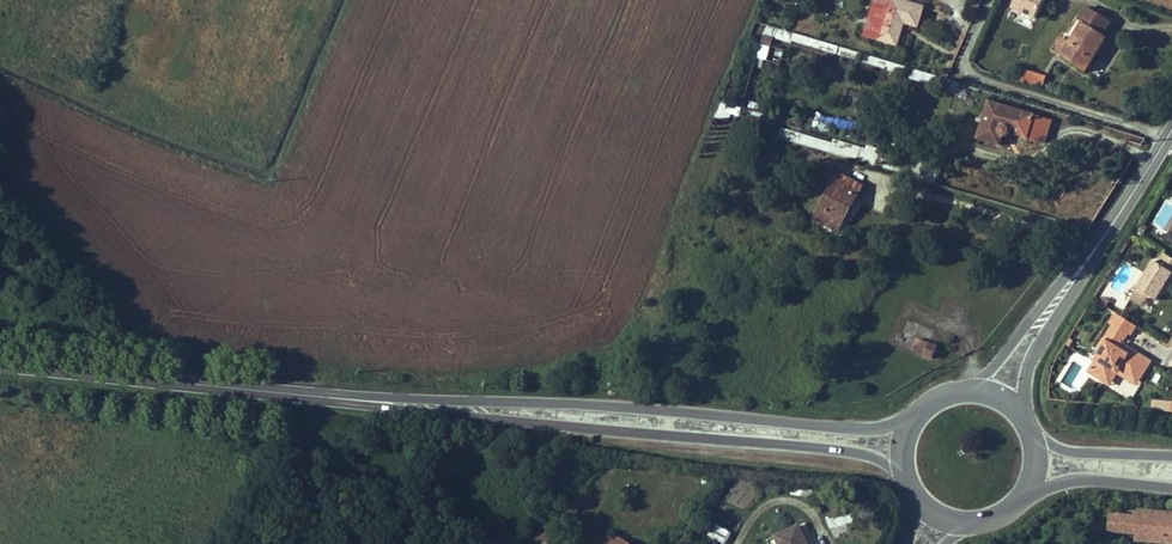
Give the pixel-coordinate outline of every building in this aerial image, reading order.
[(897,0),(887,0),(875,40),(896,46),(901,28),(898,26),(900,22),(903,23),(917,27),(923,7),(897,0)] [(1044,0),(1013,0),(1005,18),(1031,29),(1044,0)] [(1085,7),(1077,20),(1082,23),(1069,43),(1061,56),(1085,71),(1105,37),(1102,35),(1110,22),(1085,7)] [(763,31),(760,39),(780,49),(784,40),(763,31)] [(1061,56),(1069,43),(1059,37),(1051,50),(1061,56)] [(780,49),(760,39),(732,101),(753,110),(780,49)] [(1042,87),(1045,75),(1018,68),(1015,79),(1042,87)] [(753,110),(732,101),(728,109),(749,118),(753,110)] [(1050,120),(987,102),(976,139),(998,145),(1001,137),(1003,138),(1005,137),(1008,136),(1009,135),(1011,133),(1044,143),(1050,120)] [(830,169),(831,162),(818,159),(815,172),(825,174),(826,168),(830,169)] [(836,229),(861,186),(839,174),(815,217),(836,229)] [(1156,259),(1142,283),(1151,288),(1149,292),(1160,299),(1165,290),(1170,280),(1171,281),(1171,255),(1166,252),(1160,262),(1156,259)] [(1139,286),(1149,292),(1151,288),(1142,283),(1139,286)] [(1099,347),(1102,349),(1089,369),(1105,380),(1115,363),(1140,378),(1151,359),(1129,345),(1126,350),(1119,346),(1123,341),(1130,330),(1115,321),(1099,347)] [(931,358),(935,346),(917,339),(912,350),(931,358)] [(1129,345),(1123,341),(1119,346),(1126,350),(1129,345)] [(1137,383),(1140,378),(1115,363),(1105,380),(1111,383),(1118,371),(1137,383)] [(1130,509),(1130,511),(1126,511),(1125,515),(1101,512),(1099,529),(1124,531),(1128,532),(1128,536),(1127,538),(1171,543),(1171,513),(1130,509)] [(707,536),(723,543),(726,543),(732,532),(713,523),(707,536)] [(777,543),(809,543),(800,523),(773,534),(777,543)] [(552,536),(531,526),(522,543),(547,543),(552,536)] [(612,534),(607,543),(630,543),(612,534)]
